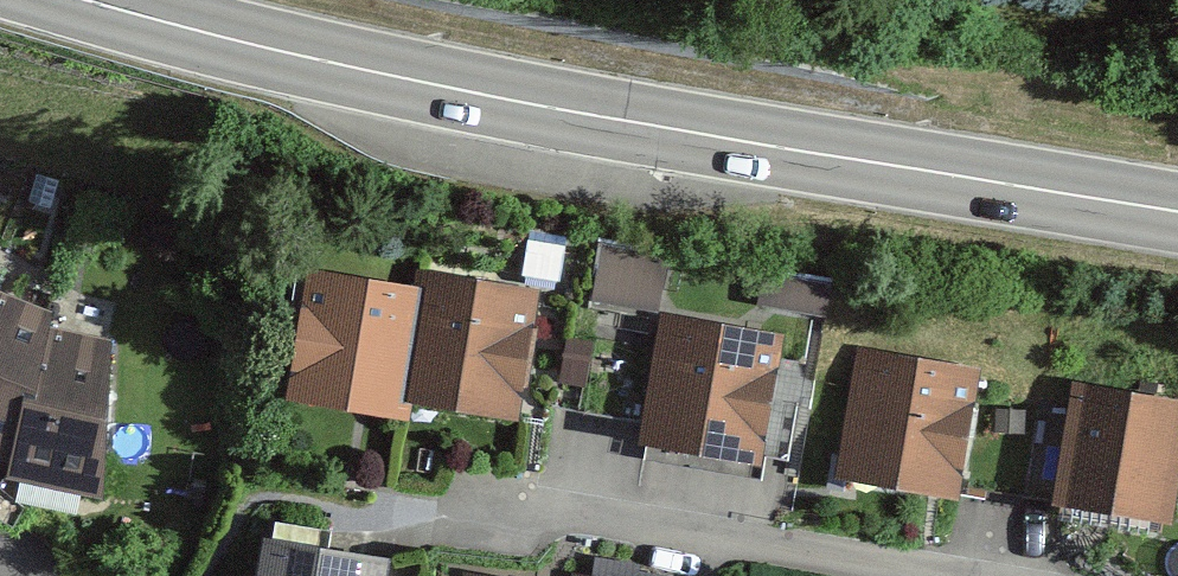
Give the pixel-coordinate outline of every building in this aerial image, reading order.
[(612,231),(603,280),(666,291),(675,243),(612,231)] [(425,293),(311,276),(292,402),(411,419),(413,407),(522,423),(542,290),(428,273),(425,293)] [(7,492),(108,499),(119,348),(49,335),(54,308),(0,293),(0,488),(7,492)] [(794,338),(668,319),(648,451),(774,469),(794,338)] [(987,374),(864,356),(845,486),(968,503),(987,374)] [(1075,388),(1058,505),(1177,522),(1177,403),(1075,388)] [(267,545),(263,575),(402,575),(403,562),(267,545)]
